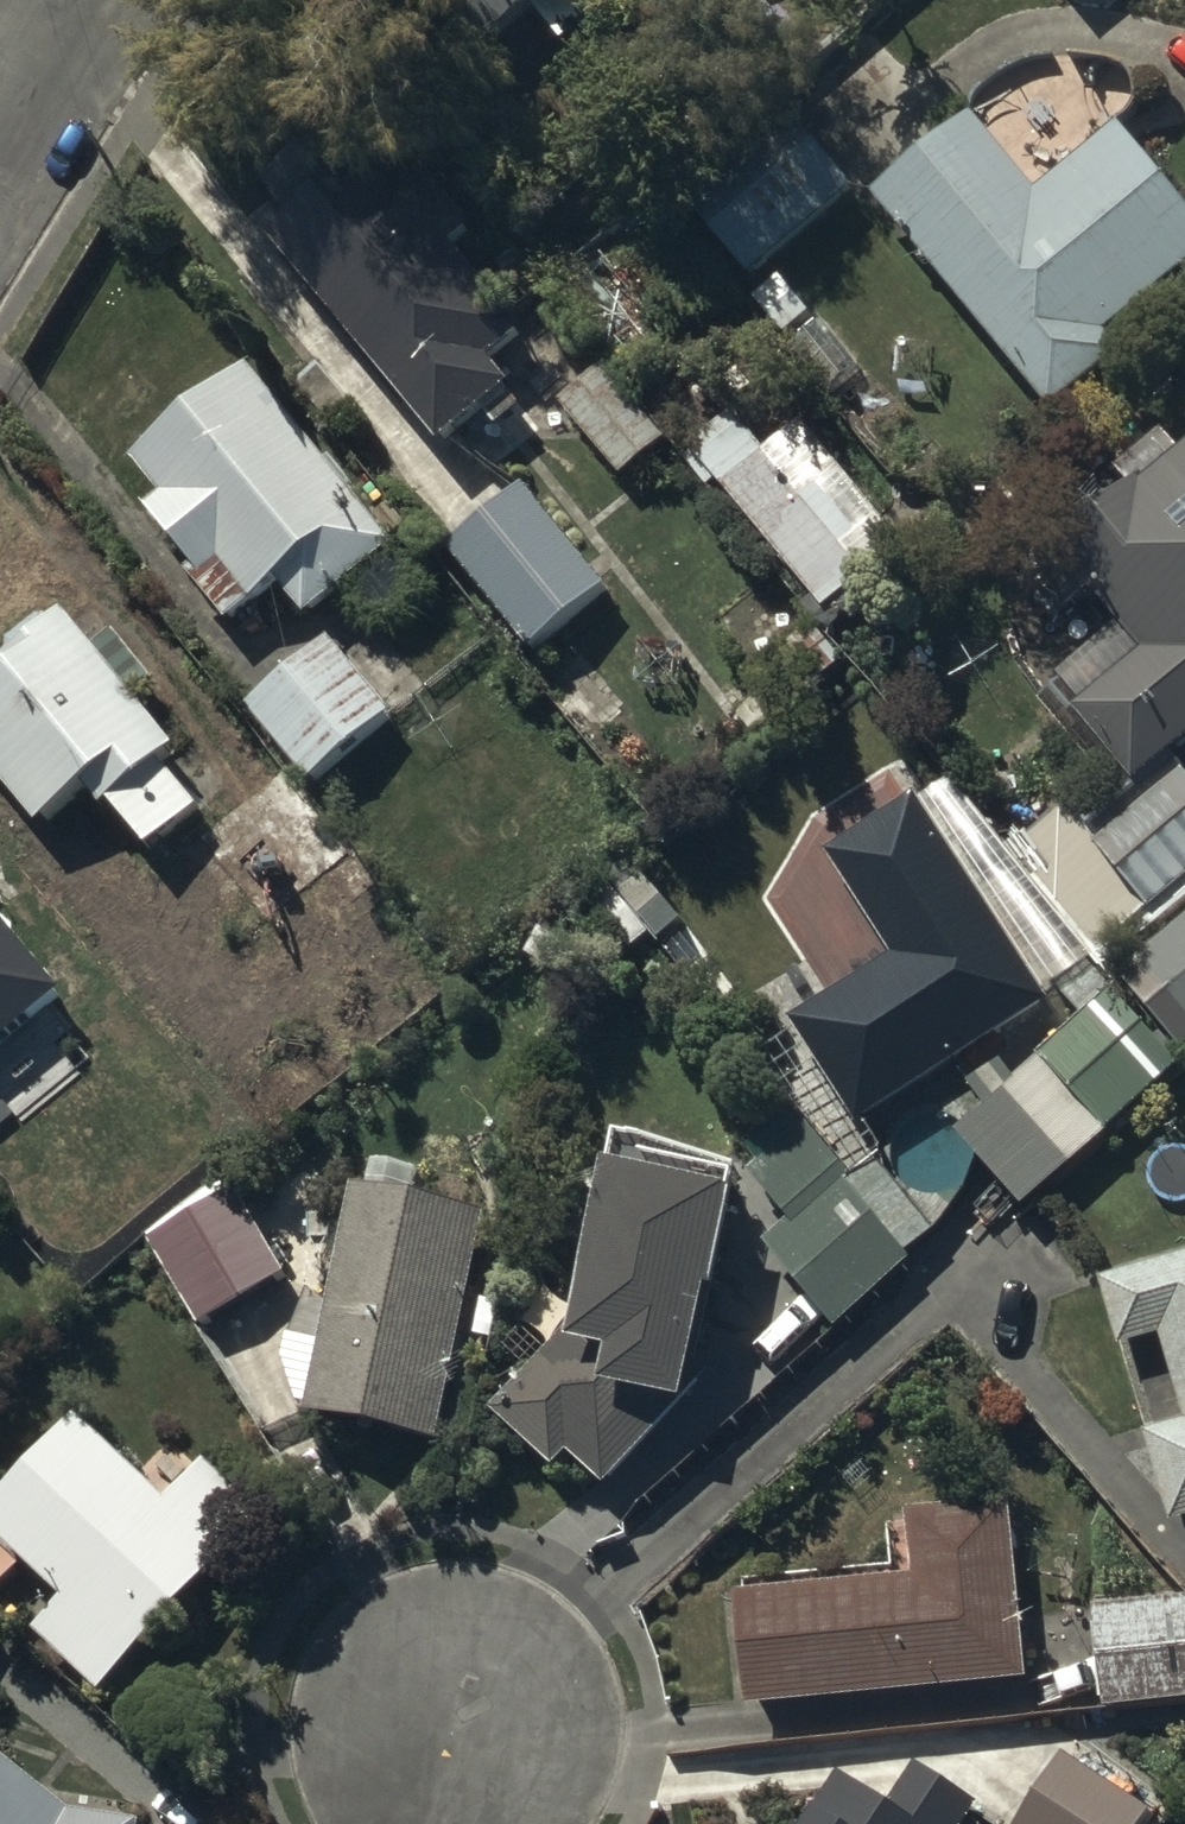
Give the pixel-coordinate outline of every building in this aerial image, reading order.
[(470,49),(530,0),(430,0),(470,49)] [(564,33),(604,0),(538,0),(564,33)] [(876,182),(1051,400),(1122,344),(1105,323),(1184,259),(1184,197),(1119,115),(1037,181),(975,104),(876,182)] [(692,196),(748,264),(851,179),(794,111),(692,196)] [(293,209),(271,226),(439,435),(510,377),(488,348),(524,319),(457,236),(473,222),(422,158),(386,186),(328,114),(260,168),(293,209)] [(394,536),(246,357),(191,390),(131,450),(159,483),(144,496),(195,556),(186,563),(227,612),(273,573),(304,609),(340,579),(378,624),(422,587),(385,544),(394,536)] [(602,358),(558,394),(620,469),(627,464),(634,472),(665,447),(659,439),(665,434),(602,358)] [(762,376),(688,440),(830,604),(904,540),(762,376)] [(1158,469),(1154,464),(1111,501),(1059,549),(1129,623),(1066,681),(1073,688),(1060,701),(1145,792),(1184,754),(1184,446),(1158,469)] [(522,477),(447,538),(530,641),(605,581),(522,477)] [(61,599),(0,652),(0,653),(3,656),(0,658),(0,765),(39,811),(83,773),(102,795),(109,789),(152,840),(200,799),(159,750),(175,736),(134,689),(154,672),(113,624),(95,639),(61,599)] [(327,629),(245,697),(310,775),(391,707),(327,629)] [(282,770),(200,839),(267,919),(350,850),(282,770)] [(925,795),(830,857),(901,965),(806,1027),(865,1118),(1056,994),(925,795)] [(1118,963),(1180,1041),(1184,1038),(1184,910),(1118,963)] [(65,991),(0,913),(0,1045),(65,991)] [(1045,1065),(1109,1137),(1184,1071),(1184,1069),(1119,997),(1045,1065)] [(1045,1065),(961,1139),(1026,1211),(1109,1137),(1045,1065)] [(809,1127),(750,1178),(793,1228),(769,1248),(841,1331),(918,1264),(850,1186),(856,1181),(809,1127)] [(588,1318),(498,1415),(558,1471),(571,1458),(606,1491),(677,1415),(693,1418),(737,1194),(725,1192),(731,1162),(622,1141),(588,1318)] [(438,1433),(486,1194),(353,1167),(320,1332),(288,1325),(282,1359),(298,1398),(309,1400),(307,1407),(438,1433)] [(233,1178),(148,1229),(199,1320),(285,1270),(282,1265),(300,1255),(287,1232),(265,1231),(233,1178)] [(1101,1271),(1121,1338),(1161,1326),(1184,1407),(1184,1246),(1101,1271)] [(75,1406),(0,1485),(0,1530),(65,1591),(34,1624),(97,1684),(264,1506),(205,1450),(166,1491),(75,1406)] [(1145,1426),(1171,1515),(1184,1511),(1184,1414),(1145,1426)] [(915,1570),(737,1586),(748,1697),(1030,1670),(1012,1489),(909,1499),(910,1512),(894,1514),(897,1539),(912,1538),(915,1570)] [(1093,1599),(1106,1705),(1184,1695),(1184,1588),(1093,1599)] [(1010,1823),(1145,1823),(1168,1791),(1091,1739),(1058,1787),(1042,1776),(1010,1823)] [(0,1743),(0,1823),(143,1823),(145,1814),(73,1803),(0,1743)] [(841,1761),(803,1817),(798,1813),(791,1823),(965,1823),(983,1797),(919,1755),(894,1793),(841,1761)]
